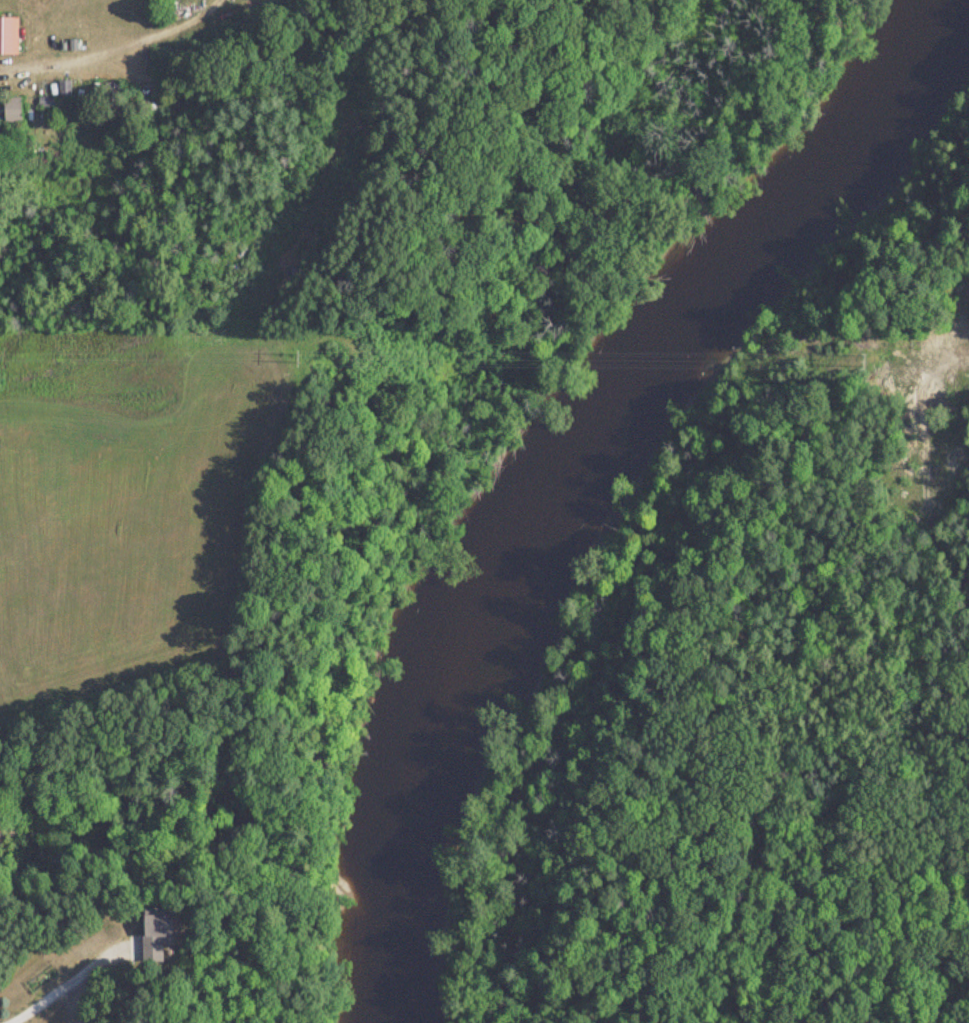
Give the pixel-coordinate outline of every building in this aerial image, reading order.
[(16,19),(0,19),(0,57),(16,57),(16,19)] [(2,99),(2,124),(20,124),(20,99),(2,99)] [(128,963),(161,964),(161,946),(172,946),(172,915),(143,915),(143,937),(128,937),(128,963)]
